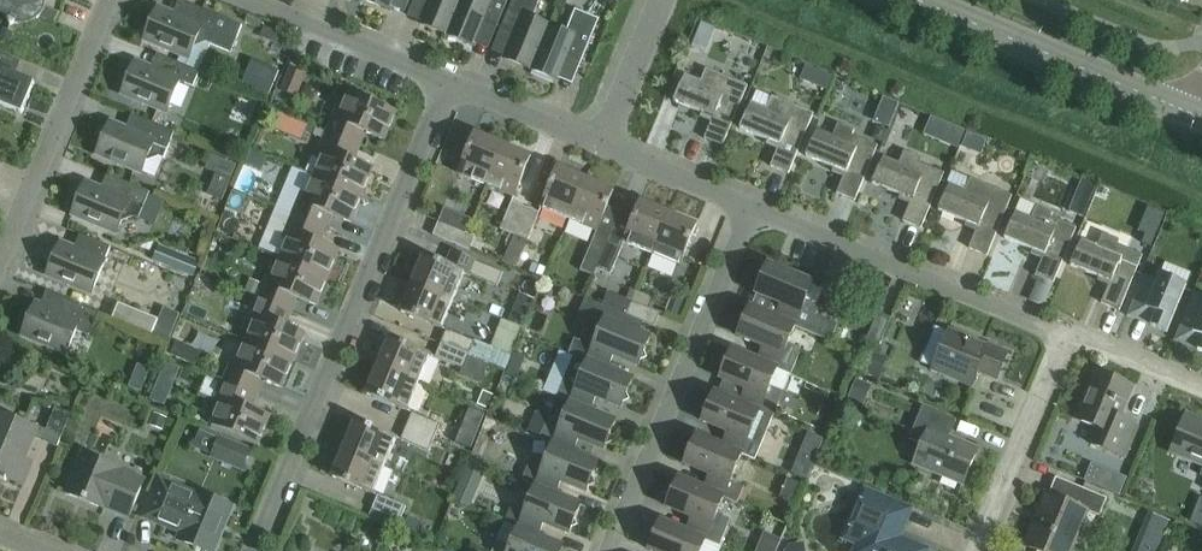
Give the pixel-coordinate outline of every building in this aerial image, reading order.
[(1,15),(4,18),(8,20),(10,25),(14,23),(17,24),(21,24),(26,23),(30,22),(34,20),(37,17),(40,14),(43,10),(44,8),(39,6),(40,3),(40,0),(0,0),(0,13),(1,15)] [(389,11),(394,0),(363,0),(389,11)] [(419,24),(446,35),(460,0),(429,0),(419,24)] [(446,35),(473,46),(483,21),(496,27),(507,0),(460,0),(446,35)] [(500,29),(513,34),(503,58),(530,69),(549,25),(531,18),(539,0),(512,0),(500,29)] [(150,23),(144,39),(163,47),(164,50),(168,49),(182,54),(178,63),(199,71),(210,44),(230,52),(241,26),(221,17),(201,9),(195,24),(184,19),(184,20),(179,18),(174,19),(172,14),(157,8),(155,12),(147,15),(150,23)] [(549,25),(530,69),(557,81),(567,56),(581,62),(598,20),(575,10),(565,32),(549,25)] [(270,29),(266,40),(289,48),(293,37),(270,29)] [(128,77),(122,93),(140,101),(142,104),(145,103),(166,111),(179,81),(193,86),(199,71),(178,63),(172,78),(162,73),(162,74),(157,72),(152,73),(150,69),(134,62),(133,67),(125,70),(128,77)] [(805,65),(800,79),(826,90),(832,76),(805,65)] [(302,73),(289,67),(279,89),(293,95),(302,73)] [(21,114),(34,83),(0,69),(0,105),(21,114)] [(700,81),(684,74),(673,102),(712,118),(704,139),(722,146),(747,86),(705,69),(700,81)] [(332,118),(326,133),(359,146),(365,133),(384,140),(396,112),(375,103),(377,99),(362,93),(361,97),(349,93),(338,120),(332,118)] [(770,166),(788,174),(813,114),(771,97),(766,109),(750,102),(739,129),(778,145),(770,166)] [(103,138),(97,154),(115,162),(117,165),(120,164),(141,172),(155,178),(163,159),(174,132),(153,124),(147,138),(137,134),(137,135),(132,132),(127,134),(125,129),(123,128),(110,123),(108,127),(100,130),(103,138)] [(816,129),(805,156),(844,173),(836,193),(854,201),(877,146),(851,135),(853,130),(837,124),(832,136),(816,129)] [(876,125),(871,139),(882,143),(887,130),(876,125)] [(309,160),(323,140),(311,131),(297,151),(309,160)] [(325,150),(322,158),(314,176),(361,195),(372,168),(354,160),(359,146),(326,133),(320,147),(325,150)] [(485,185),(502,144),(474,133),(457,174),(485,185)] [(502,144),(485,185),(513,197),(530,156),(502,144)] [(250,150),(244,165),(261,172),(267,157),(250,150)] [(882,156),(871,184),(910,200),(902,221),(920,228),(943,173),(917,162),(919,157),(903,151),(898,163),(882,156)] [(210,154),(205,169),(215,173),(206,195),(221,201),(236,164),(210,154)] [(540,208),(568,219),(585,179),(557,167),(540,208)] [(361,195),(314,176),(303,202),(298,200),(292,215),(321,227),(326,213),(350,223),(361,195)] [(949,184),(937,211),(977,227),(968,248),(986,255),(1011,195),(969,178),(964,190),(949,184)] [(613,190),(585,179),(568,219),(596,231),(613,190)] [(1081,179),(1069,211),(1083,217),(1096,185),(1081,179)] [(100,189),(85,183),(83,187),(75,190),(78,198),(72,214),(90,222),(92,225),(95,224),(116,232),(120,222),(133,217),(138,219),(149,193),(129,184),(123,199),(112,194),(112,195),(107,193),(102,194),(100,189)] [(511,201),(499,229),(513,235),(525,207),(511,201)] [(651,254),(668,213),(640,201),(623,242),(651,254)] [(1015,211),(1004,238),(1043,255),(1034,276),(1053,283),(1076,228),(1050,217),(1052,212),(1036,205),(1031,217),(1015,211)] [(538,212),(525,207),(513,235),(527,241),(538,212)] [(668,213),(651,254),(679,265),(696,225),(668,213)] [(291,232),(280,259),(327,278),(338,250),(315,241),(321,227),(292,215),(286,230),(291,232)] [(460,247),(466,233),(438,221),(432,235),(460,247)] [(1081,238),(1070,266),(1109,282),(1100,303),(1119,310),(1141,255),(1116,245),(1118,240),(1102,233),(1097,245),(1081,238)] [(75,249),(60,243),(58,248),(50,251),(53,259),(47,274),(65,282),(67,285),(70,284),(91,293),(110,247),(84,236),(79,248),(75,249)] [(596,269),(608,241),(594,236),(580,270),(594,276),(596,269)] [(596,269),(610,275),(622,247),(608,241),(596,269)] [(149,260),(178,272),(184,257),(155,245),(149,260)] [(411,284),(452,300),(463,275),(467,277),(468,276),(496,287),(502,273),(450,251),(444,264),(423,255),(411,284)] [(327,278),(280,259),(269,285),(264,283),(258,298),(286,310),(292,296),(315,306),(327,278)] [(533,263),(529,272),(541,277),(545,268),(533,263)] [(780,320),(794,326),(829,340),(836,323),(815,314),(818,306),(805,301),(812,283),(767,264),(749,307),(780,320)] [(1143,275),(1129,309),(1152,319),(1149,326),(1166,332),(1186,284),(1159,274),(1156,281),(1143,275)] [(249,279),(244,291),(256,296),(261,284),(249,279)] [(441,328),(452,300),(411,284),(400,312),(441,328)] [(653,299),(635,292),(626,315),(654,327),(660,313),(649,308),(653,299)] [(520,293),(508,321),(522,327),(534,299),(520,293)] [(673,293),(666,311),(681,317),(688,299),(673,293)] [(50,310),(34,304),(33,308),(25,311),(28,319),(21,334),(40,342),(41,346),(45,344),(66,353),(75,331),(88,336),(98,313),(59,297),(54,308),(50,310)] [(286,310),(258,298),(251,313),(257,315),(246,341),(292,361),(304,333),(281,323),(286,310)] [(1176,334),(1199,343),(1197,350),(1201,353),(1201,305),(1190,300),(1176,334)] [(762,363),(776,369),(790,374),(801,349),(787,343),(794,326),(780,320),(749,307),(737,335),(768,348),(762,363)] [(161,312),(152,334),(168,341),(179,314),(167,309),(161,312)] [(574,355),(587,361),(601,367),(602,366),(607,353),(638,366),(650,337),(638,332),(643,322),(609,309),(597,336),(584,331),(580,341),(574,339),(568,353),(574,355)] [(879,346),(891,318),(877,312),(865,340),(879,346)] [(440,344),(468,355),(474,341),(446,330),(440,344)] [(947,331),(932,369),(972,385),(978,371),(996,378),(1007,353),(987,345),(986,347),(947,331)] [(377,366),(418,383),(430,355),(389,338),(377,366)] [(176,341),(170,355),(183,360),(188,346),(176,341)] [(292,361),(246,341),(235,368),(229,365),(223,381),(252,392),(258,379),(281,388),(292,361)] [(434,357),(462,369),(468,355),(440,344),(434,357)] [(744,406),(772,417),(783,390),(770,385),(776,369),(762,363),(731,350),(719,378),(725,380),(719,395),(744,405),(744,406)] [(873,352),(864,373),(878,379),(887,358),(873,352)] [(584,409),(584,408),(590,395),(621,408),(633,379),(602,366),(601,367),(587,361),(574,355),(556,397),(570,403),(584,409)] [(511,360),(506,373),(518,379),(524,365),(511,360)] [(407,411),(418,383),(377,366),(366,394),(407,411)] [(144,375),(133,371),(127,384),(138,389),(144,375)] [(1095,371),(1076,419),(1096,428),(1090,444),(1121,456),(1135,423),(1119,417),(1132,387),(1095,371)] [(856,379),(847,400),(863,406),(871,386),(856,379)] [(157,381),(149,400),(164,406),(171,387),(157,381)] [(252,392),(223,381),(217,395),(222,398),(211,425),(258,444),(269,416),(250,408),(256,393),(252,392)] [(483,391),(477,404),(487,408),(492,395),(483,391)] [(726,448),(741,454),(754,460),(772,417),(744,406),(744,405),(719,395),(713,392),(702,421),(732,434),(726,448)] [(584,409),(570,403),(562,420),(549,414),(539,439),(552,444),(566,450),(567,450),(572,436),(603,449),(615,421),(584,408),(584,409)] [(913,464),(962,484),(977,449),(949,437),(956,421),(922,407),(908,439),(921,444),(913,464)] [(45,431),(0,412),(0,479),(5,481),(6,478),(23,485),(33,462),(22,458),(31,437),(56,447),(70,414),(55,408),(45,431)] [(406,426),(434,438),(439,424),(411,412),(406,426)] [(153,413),(148,425),(162,430),(167,418),(153,413)] [(1186,414),(1170,452),(1201,465),(1201,421),(1186,414)] [(343,449),(384,466),(395,438),(354,421),(343,449)] [(400,440),(428,452),(434,438),(406,426),(400,440)] [(709,491),(723,497),(736,503),(743,487),(729,482),(741,454),(726,448),(696,435),(684,464),(715,476),(709,491)] [(220,438),(219,439),(212,455),(211,457),(242,470),(250,450),(220,438)] [(566,450),(552,444),(545,462),(532,456),(522,481),(549,492),(555,478),(586,491),(598,463),(567,450),(566,450)] [(384,466),(343,449),(331,477),(372,494),(384,466)] [(82,453),(66,493),(103,509),(103,507),(128,518),(144,480),(119,470),(120,468),(82,453)] [(1090,463),(1083,480),(1119,495),(1126,477),(1090,463)] [(1053,477),(1046,494),(1045,493),(1023,545),(1037,550),(1070,550),(1086,512),(1099,517),(1106,498),(1053,477)] [(691,534),(705,540),(719,546),(729,520),(716,514),(723,497),(709,491),(678,478),(666,506),(697,519),(691,534)] [(180,533),(178,539),(206,550),(213,550),(232,507),(197,492),(196,495),(158,479),(143,517),(180,533)] [(531,534),(532,534),(537,520),(568,533),(580,505),(549,492),(522,481),(504,523),(531,534)] [(456,488),(451,500),(470,507),(475,496),(456,488)] [(924,550),(895,539),(907,510),(865,492),(850,529),(863,535),(856,550),(924,550)] [(405,507),(377,495),(371,509),(399,521),(405,507)] [(1138,550),(1157,550),(1169,521),(1153,514),(1138,550)] [(407,517),(403,528),(420,535),(425,524),(407,517)] [(705,540),(691,534),(660,521),(648,549),(653,550),(701,550),(705,540)] [(532,534),(531,534),(504,523),(503,522),(496,539),(497,540),(492,550),(561,550),(563,547),(532,534)] [(467,550),(484,550),(485,549),(471,543),(467,550)] [(785,550),(803,550),(802,543),(789,545),(785,550)]
